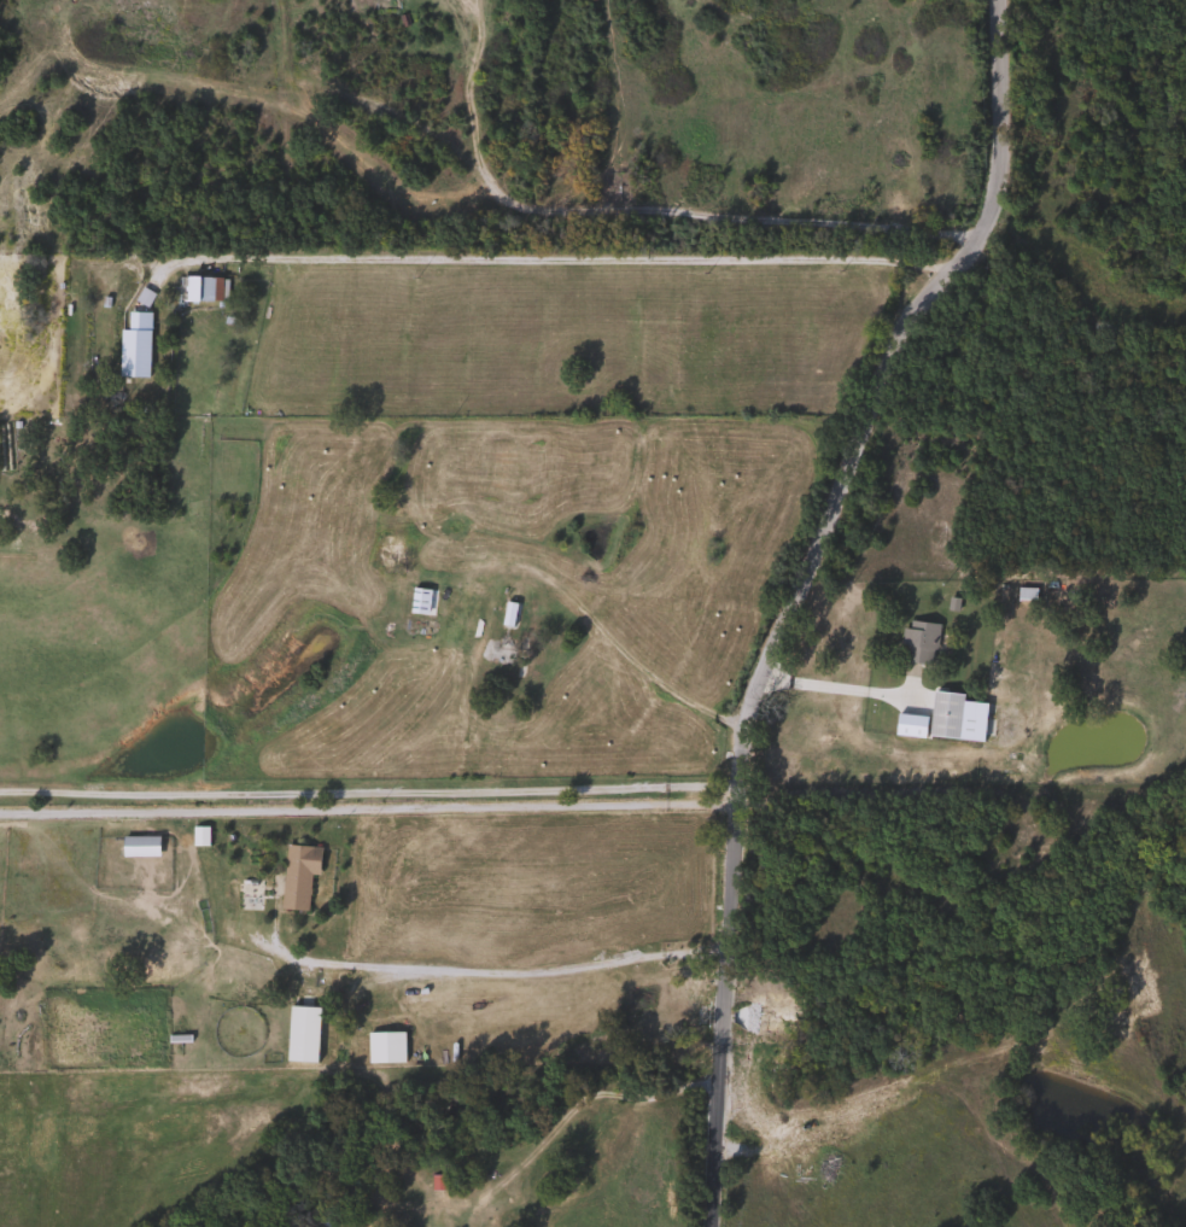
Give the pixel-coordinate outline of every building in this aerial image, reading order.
[(222,302),(180,302),(180,279),(222,279),(222,302)] [(145,379),(119,379),(119,331),(145,331),(145,379)] [(425,590),(421,614),(404,612),(408,588),(425,590)] [(525,626),(497,620),(502,601),(528,607),(525,626)] [(935,624),(930,666),(896,662),(900,620),(935,624)] [(959,694),(956,738),(924,736),(928,690),(959,694)] [(154,857),(117,858),(117,836),(154,836),(154,857)] [(276,908),(281,845),(317,847),(315,875),(306,875),(304,911),(276,908)] [(258,911),(233,911),(233,882),(258,882),(258,911)]
